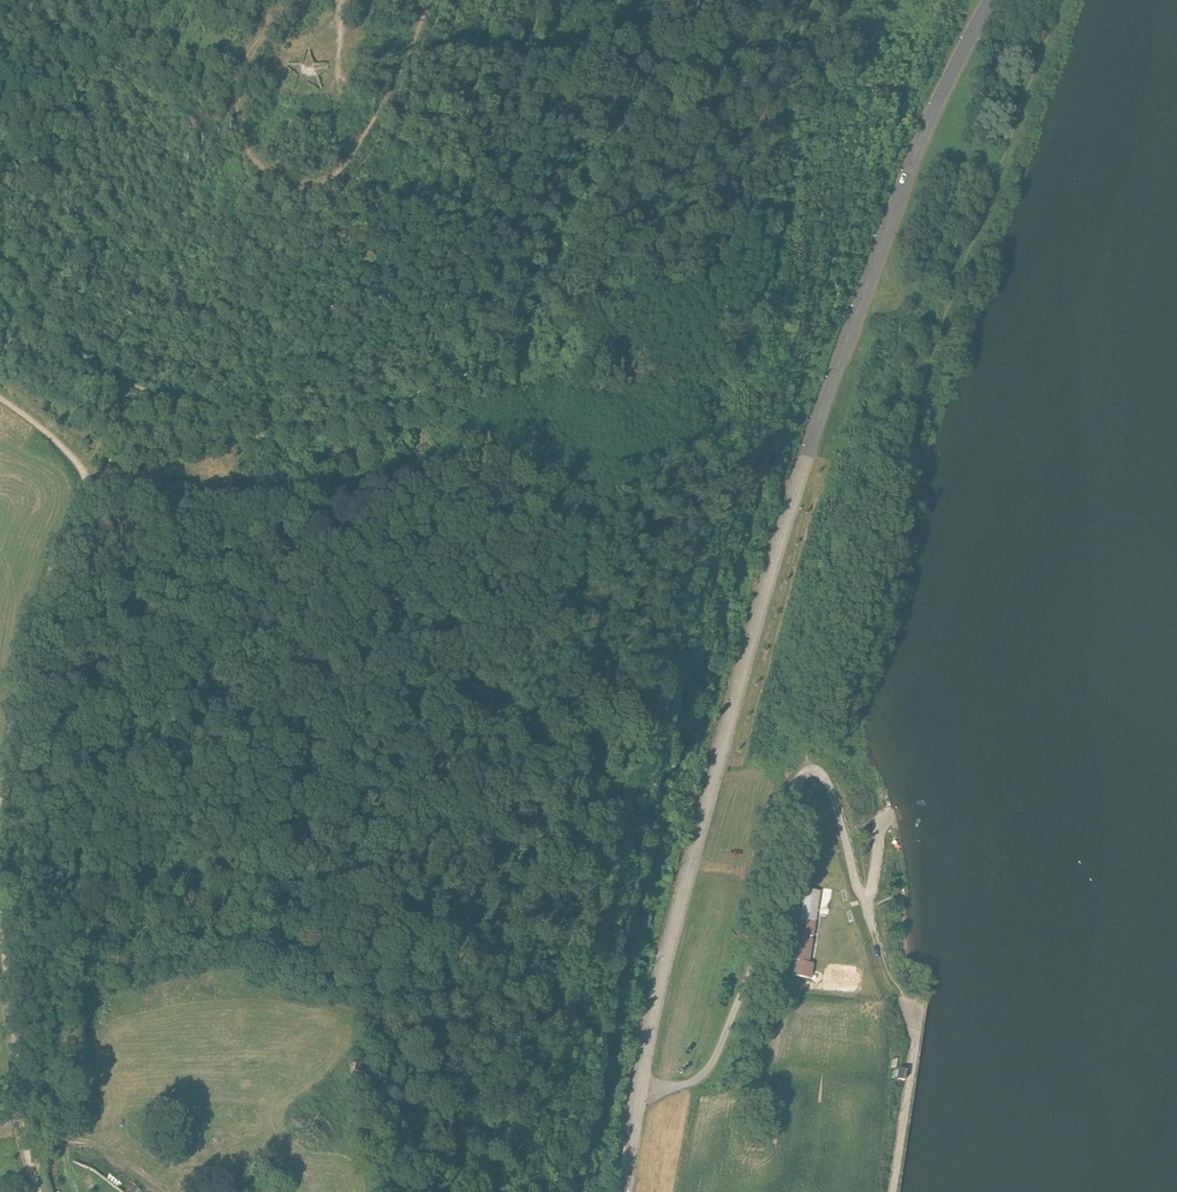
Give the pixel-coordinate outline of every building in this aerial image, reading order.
[(799,915),(797,930),(814,933),(821,889),(805,886),(801,915),(799,915)] [(788,931),(784,955),(795,957),(792,972),(812,975),(815,960),(810,959),(814,935),(788,931)] [(898,1071),(896,1081),(904,1083),(906,1072),(898,1071)]
